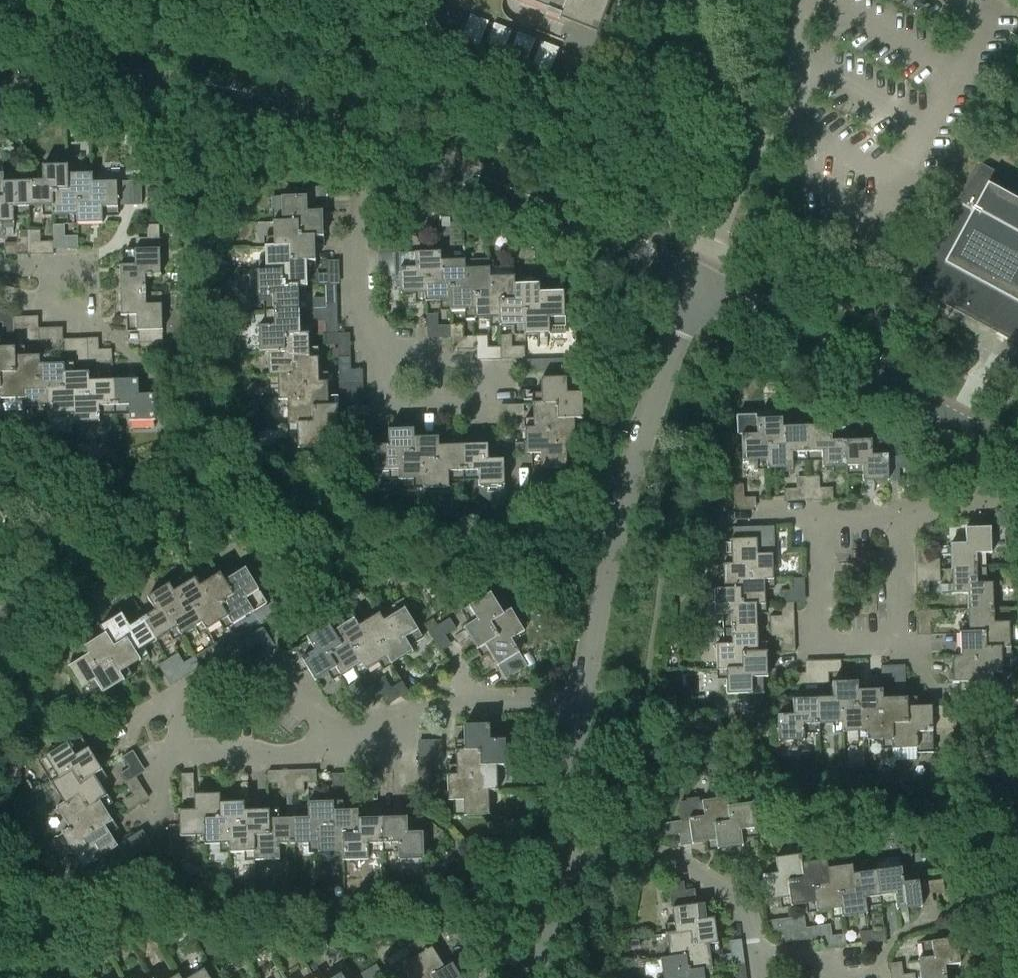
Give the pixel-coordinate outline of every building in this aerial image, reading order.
[(547,11),(546,14),(560,20),(562,16),(596,30),(608,0),(519,0),(547,11)] [(978,162),(922,266),(911,286),(998,333),(995,339),(988,335),(984,344),(995,349),(1006,356),(1010,347),(1004,344),(1007,338),(1017,345),(1017,184),(978,162)] [(44,182),(27,182),(28,208),(52,208),(53,208),(52,191),(69,190),(69,174),(69,166),(43,166),(44,182)] [(93,174),(69,174),(69,190),(52,191),(53,208),(52,208),(53,216),(77,216),(77,198),(93,198),(93,183),(93,174)] [(131,182),(132,207),(146,207),(145,181),(131,182)] [(15,224),(15,209),(28,208),(27,182),(5,183),(4,183),(4,198),(0,199),(0,224),(15,224)] [(117,182),(93,183),(93,198),(77,198),(77,216),(77,224),(103,223),(102,208),(118,208),(117,182)] [(282,197),(282,222),(297,222),(297,238),(315,237),(315,238),(324,238),(323,214),(328,214),(327,184),(306,185),(306,197),(299,197),(287,197),(282,197)] [(156,195),(156,189),(151,189),(147,189),(147,197),(156,197),(156,195)] [(299,197),(299,189),(286,189),(287,197),(299,197)] [(450,217),(442,218),(442,227),(450,227),(450,217)] [(273,222),(274,246),(274,247),(289,247),(290,263),(307,262),(307,263),(316,262),(315,238),(315,237),(297,238),(297,222),(282,222),(273,222)] [(147,226),(147,238),(160,237),(159,225),(147,226)] [(65,237),(66,249),(78,249),(78,236),(65,237)] [(381,241),(377,254),(395,254),(394,241),(381,241)] [(41,242),(42,255),(55,254),(54,242),(41,242)] [(6,243),(6,256),(18,255),(18,243),(6,243)] [(265,247),(266,271),(266,272),(281,271),(281,287),(299,286),(299,287),(308,287),(307,263),(307,262),(290,263),(289,247),(274,247),(274,246),(265,247)] [(120,266),(121,291),(146,291),(146,276),(161,275),(160,249),(135,250),(135,265),(120,266)] [(441,261),(442,261),(441,252),(415,253),(400,253),(400,265),(400,269),(401,294),(425,294),(426,294),(425,276),(442,276),(441,261)] [(425,302),(450,302),(451,302),(450,284),(466,284),(465,260),(442,261),(441,261),(442,276),(425,276),(426,294),(425,294),(425,302)] [(450,311),(474,310),(475,310),(474,293),(491,293),(490,277),(491,277),(491,268),(490,268),(490,260),(466,260),(465,260),(466,284),(450,284),(451,302),(450,302),(450,311)] [(327,261),(327,274),(339,274),(339,261),(327,261)] [(378,266),(378,278),(391,278),(390,265),(378,266)] [(274,297),(274,312),(299,311),(299,287),(299,286),(281,287),(281,271),(266,272),(266,271),(257,271),(258,297),(274,297)] [(475,319),(499,318),(500,318),(500,301),(514,301),(514,285),(516,285),(515,277),(491,277),(490,277),(491,293),(474,293),(475,310),(474,310),(475,319)] [(324,285),(325,298),(337,298),(336,285),(324,285)] [(499,327),(524,326),(525,326),(524,309),(540,309),(540,293),(540,285),(516,285),(514,285),(514,301),(500,301),(500,318),(499,318),(499,327)] [(146,291),(121,291),(122,316),(137,316),(138,331),(163,330),(162,305),(147,306),(146,291)] [(147,306),(161,305),(161,293),(146,294),(147,306)] [(565,318),(564,293),(540,293),(540,309),(524,309),(525,326),(524,326),(524,335),(550,334),(566,334),(565,318)] [(259,353),(269,352),(269,351),(283,350),(283,335),(300,334),(299,311),(274,312),(274,326),(259,327),(259,353)] [(14,317),(15,330),(27,329),(27,317),(14,317)] [(427,339),(431,339),(439,338),(438,325),(438,317),(427,318),(427,327),(427,339)] [(326,321),(326,334),(338,334),(338,321),(326,321)] [(438,325),(439,338),(452,338),(451,325),(438,325)] [(39,328),(39,340),(52,340),(52,328),(39,328)] [(309,334),(300,334),(283,335),(283,350),(269,351),(269,352),(269,377),(278,376),(293,375),(293,360),(309,359),(309,358),(309,334)] [(463,337),(463,349),(476,349),(476,336),(463,337)] [(64,340),(64,352),(77,351),(77,339),(64,340)] [(151,343),(152,355),(164,355),(164,342),(151,343)] [(338,346),(338,358),(351,357),(351,345),(338,346)] [(512,347),(513,360),(526,359),(525,347),(512,347)] [(0,390),(1,390),(1,374),(17,374),(16,357),(16,348),(0,348),(0,390)] [(488,348),(488,360),(501,360),(501,348),(488,348)] [(99,350),(100,362),(113,362),(113,350),(99,350)] [(0,398),(25,397),(26,397),(25,382),(41,382),(40,365),(41,365),(41,356),(16,357),(17,374),(1,374),(1,390),(0,390),(0,398)] [(351,357),(338,358),(339,371),(351,371),(351,357)] [(319,358),(309,358),(309,359),(293,360),(293,375),(278,376),(279,401),(288,401),(288,400),(303,400),(303,384),(320,383),(319,358)] [(566,358),(567,371),(579,370),(579,358),(566,358)] [(25,406),(50,406),(51,405),(50,391),(66,390),(65,373),(66,373),(66,364),(41,365),(40,365),(41,382),(25,382),(26,397),(25,397),(25,406)] [(50,414),(75,414),(75,398),(90,397),(90,381),(90,372),(66,373),(65,373),(66,390),(50,391),(51,405),(50,406),(50,414)] [(542,379),(542,403),(558,403),(559,420),(575,419),(575,420),(584,419),(583,390),(567,390),(567,378),(542,379)] [(141,380),(115,381),(116,407),(130,406),(131,421),(156,420),(155,394),(141,395),(141,380)] [(75,414),(75,423),(101,422),(101,407),(116,407),(115,381),(90,381),(90,397),(75,398),(75,414)] [(289,425),(297,425),(297,424),(313,424),(313,408),(329,407),(328,382),(320,383),(303,384),(303,400),(288,400),(288,401),(289,425)] [(351,394),(352,407),(364,406),(363,393),(351,394)] [(533,403),(534,427),(534,428),(549,428),(549,444),(567,443),(567,444),(576,444),(575,420),(575,419),(559,420),(558,403),(542,403),(533,403)] [(297,424),(297,425),(298,449),(323,448),(323,433),(339,432),(338,406),(329,407),(313,408),(313,424),(297,424)] [(167,407),(168,420),(181,419),(180,407),(167,407)] [(500,417),(501,429),(513,429),(513,416),(500,417)] [(743,462),(767,461),(768,461),(767,444),(783,444),(782,428),(783,428),(783,419),(757,420),(757,417),(737,417),(738,436),(742,436),(743,462)] [(346,418),(347,431),(359,431),(359,418),(346,418)] [(823,468),(848,467),(847,442),(832,442),(832,426),(807,427),(808,453),(822,452),(823,468)] [(534,428),(534,427),(525,428),(526,454),(542,453),(542,469),(568,468),(567,444),(567,443),(549,444),(549,428),(534,428)] [(793,453),(808,453),(807,427),(783,428),(782,428),(783,444),(767,444),(768,461),(767,461),(767,470),(793,469),(793,453)] [(374,472),(398,472),(399,472),(399,455),(415,454),(414,439),(415,439),(415,430),(389,431),(389,437),(373,438),(374,472)] [(399,480),(423,480),(424,479),(423,462),(439,462),(439,447),(440,447),(439,438),(415,439),(414,439),(415,454),(399,455),(399,472),(398,472),(399,480)] [(847,442),(848,467),(863,467),(863,482),(889,481),(888,456),(873,456),(872,441),(847,442)] [(488,445),(464,446),(464,471),(479,471),(479,487),(505,486),(504,460),(489,461),(488,445)] [(424,479),(423,480),(423,489),(449,488),(449,472),(464,471),(464,446),(440,447),(439,447),(439,462),(423,462),(424,479)] [(900,455),(900,469),(913,469),(912,455),(900,455)] [(293,457),(293,474),(305,473),(304,457),(293,457)] [(534,481),(534,493),(547,493),(546,480),(534,481)] [(732,486),(732,498),(744,498),(744,485),(732,486)] [(820,488),(820,500),(833,500),(833,488),(820,488)] [(784,490),(785,502),(797,501),(797,489),(784,490)] [(486,522),(477,515),(474,520),(483,527),(486,522)] [(951,545),(951,570),(977,568),(976,553),(992,553),(991,527),(966,528),(966,544),(951,545)] [(731,540),(732,564),(732,565),(748,564),(748,580),(765,580),(774,580),(773,554),(758,555),(757,539),(731,540)] [(915,546),(916,559),(928,559),(928,546),(915,546)] [(724,564),(725,589),(739,589),(740,605),(757,604),(757,605),(766,605),(765,580),(748,580),(748,564),(732,565),(732,564),(724,564)] [(246,568),(226,581),(225,581),(234,594),(220,603),(229,617),(228,617),(233,625),(255,611),(247,598),(259,590),(246,568)] [(968,594),(968,608),(994,607),(993,583),(978,583),(977,568),(951,570),(952,595),(968,594)] [(221,573),(200,586),(208,599),(194,608),(203,622),(202,622),(207,630),(228,617),(229,617),(220,603),(234,594),(225,581),(226,581),(221,573)] [(793,578),(793,592),(806,591),(805,578),(793,578)] [(196,579),(175,591),(174,592),(183,605),(169,614),(177,627),(177,628),(182,635),(202,622),(203,622),(194,608),(208,599),(200,586),(196,579)] [(917,582),(917,595),(929,594),(929,582),(917,582)] [(156,611),(144,619),(157,640),(177,628),(177,627),(169,614),(183,605),(174,592),(175,591),(170,584),(148,597),(156,611)] [(731,614),(732,629),(758,629),(757,605),(757,604),(740,605),(739,589),(725,589),(715,589),(716,615),(731,614)] [(478,650),(486,645),(498,637),(489,624),(505,614),(504,613),(491,593),(469,607),(477,620),(464,628),(478,650)] [(782,603),(782,616),(795,615),(794,603),(782,603)] [(968,608),(969,632),(969,633),(984,632),(985,648),(1002,648),(1002,649),(1011,648),(1010,622),(995,623),(994,607),(968,608)] [(405,608),(385,621),(384,621),(393,634),(379,643),(388,657),(387,657),(392,665),(414,651),(411,645),(423,637),(405,608)] [(486,645),(507,679),(529,666),(512,639),(525,631),(511,609),(504,613),(505,614),(489,624),(498,637),(486,645)] [(100,627),(105,635),(106,634),(114,647),(128,639),(136,653),(137,653),(157,640),(144,619),(131,627),(123,613),(100,627)] [(380,613),(359,626),(357,628),(365,641),(353,648),(362,662),(361,663),(366,670),(387,657),(388,657),(379,643),(393,634),(384,621),(385,621),(380,613)] [(355,619),(334,631),(334,632),(342,644),(328,653),(337,668),(336,668),(341,676),(361,663),(362,662),(353,648),(365,641),(357,628),(359,626),(355,619)] [(439,625),(435,619),(426,625),(430,631),(439,625)] [(439,625),(446,635),(456,629),(450,619),(439,625)] [(918,622),(918,635),(931,634),(930,621),(918,622)] [(334,632),(334,631),(329,624),(307,638),(309,640),(295,648),(315,681),(336,668),(337,668),(328,653),(342,644),(334,632)] [(718,670),(727,670),(727,669),(742,669),(741,653),(759,653),(759,652),(758,629),(732,629),(724,629),(725,644),(717,645),(718,670)] [(960,632),(961,657),(961,658),(977,657),(977,673),(994,672),(994,673),(1002,673),(1002,649),(1002,648),(985,648),(984,632),(969,633),(969,632),(960,632)] [(254,633),(243,640),(249,651),(261,644),(254,633)] [(84,647),(89,655),(90,654),(98,667),(111,660),(120,673),(121,673),(141,660),(137,653),(136,653),(128,639),(114,647),(106,634),(105,635),(84,647)] [(783,639),(784,652),(796,652),(796,639),(783,639)] [(249,651),(243,640),(232,647),(239,658),(249,651)] [(205,649),(212,660),(223,654),(216,643),(205,649)] [(727,669),(727,670),(728,694),(765,693),(764,678),(769,678),(768,652),(759,652),(759,653),(741,653),(742,669),(727,669)] [(90,654),(89,655),(68,667),(87,697),(100,689),(103,694),(126,681),(121,673),(120,673),(111,660),(98,667),(90,654)] [(184,662),(191,673),(202,667),(195,656),(184,662)] [(961,658),(961,657),(952,657),(953,684),(969,683),(969,698),(995,697),(994,673),(994,672),(977,673),(977,657),(961,658)] [(828,660),(829,673),(842,672),(841,660),(828,660)] [(881,665),(882,678),(894,678),(894,665),(881,665)] [(793,673),(793,686),(806,685),(805,672),(793,673)] [(392,688),(398,698),(409,691),(402,681),(392,688)] [(819,725),(843,724),(843,707),(858,707),(858,691),(859,691),(858,682),(833,683),(833,698),(818,699),(819,725)] [(364,691),(371,701),(382,694),(376,684),(364,691)] [(843,732),(867,732),(868,732),(867,716),(883,715),(883,699),(883,690),(859,691),(858,691),(858,707),(843,707),(843,724),(843,732)] [(868,740),(892,739),(892,724),(908,723),(907,707),(908,707),(908,698),(883,699),(883,715),(867,716),(868,732),(867,732),(868,740)] [(804,725),(819,725),(818,699),(794,699),(795,715),(779,715),(780,741),(805,740),(804,725)] [(892,739),(892,749),(916,748),(917,753),(934,753),(932,706),(908,707),(907,707),(908,723),(892,724),(892,739)] [(734,736),(743,723),(734,716),(725,728),(734,735),(734,736)] [(943,717),(944,730),(956,730),(956,717),(943,717)] [(464,726),(464,750),(480,750),(480,766),(498,765),(498,766),(507,766),(506,740),(491,740),(490,725),(464,726)] [(46,756),(59,777),(59,778),(73,770),(80,783),(95,774),(95,775),(103,770),(89,748),(76,756),(68,743),(46,756)] [(123,757),(130,768),(141,761),(134,750),(123,757)] [(456,750),(457,774),(457,775),(472,775),(472,791),(490,790),(490,791),(499,791),(498,766),(498,765),(480,766),(480,750),(464,750),(456,750)] [(419,763),(420,777),(432,776),(432,763),(419,763)] [(51,782),(64,802),(64,803),(78,795),(86,809),(100,800),(108,796),(95,775),(95,774),(80,783),(73,770),(59,778),(59,777),(51,782)] [(268,771),(268,783),(281,783),(281,770),(268,771)] [(304,770),(304,782),(317,782),(317,770),(304,770)] [(880,771),(880,778),(880,779),(890,779),(890,778),(890,771),(880,771)] [(332,773),(333,786),(345,786),(345,773),(332,773)] [(457,775),(457,774),(448,775),(449,800),(464,800),(465,816),(491,815),(490,791),(490,790),(472,791),(472,775),(457,775)] [(126,783),(132,794),(143,788),(137,777),(126,783)] [(433,800),(432,788),(420,788),(421,800),(433,800)] [(181,836),(204,836),(205,836),(205,818),(221,817),(220,803),(221,803),(221,794),(182,795),(183,810),(180,810),(180,828),(168,828),(169,855),(182,854),(181,836)] [(57,807),(70,828),(84,820),(92,834),(105,825),(106,826),(113,821),(100,800),(86,809),(78,795),(64,803),(64,802),(57,807)] [(693,845),(716,842),(717,841),(715,825),(730,823),(728,808),(729,807),(727,798),(699,802),(699,799),(686,800),(687,804),(681,805),(683,822),(689,821),(693,845)] [(205,845),(229,844),(230,844),(230,826),(245,825),(245,811),(245,802),(221,803),(220,803),(221,817),(205,818),(205,836),(204,836),(205,845)] [(309,818),(292,819),(293,844),(318,843),(319,843),(318,826),(334,825),(334,810),(334,802),(308,803),(309,818)] [(717,841),(716,842),(717,850),(743,847),(741,832),(756,830),(753,804),(729,807),(728,808),(730,823),(715,825),(717,841)] [(229,853),(254,852),(254,835),(270,834),(270,819),(270,810),(245,811),(245,825),(230,826),(230,844),(229,844),(229,853)] [(359,810),(334,810),(334,825),(318,826),(319,843),(318,843),(318,852),(342,851),(343,851),(343,834),(359,834),(359,819),(359,810)] [(424,817),(384,818),(384,844),(399,844),(399,858),(425,858),(424,817)] [(384,818),(359,819),(359,834),(343,834),(343,851),(342,851),(343,860),(369,859),(368,845),(384,844),(384,818)] [(254,852),(254,861),(280,860),(279,844),(293,844),(292,819),(270,819),(270,834),(254,835),(254,852)] [(70,828),(62,833),(83,868),(77,872),(85,885),(126,860),(106,826),(105,825),(92,834),(84,820),(70,828)] [(665,824),(666,836),(679,834),(678,822),(665,824)] [(765,901),(789,898),(790,898),(788,882),(804,880),(802,864),(801,855),(775,858),(778,874),(762,876),(765,901)] [(945,859),(947,871),(962,869),(961,857),(945,859)] [(790,907),(815,904),(816,904),(813,887),(829,885),(827,870),(828,870),(827,861),(802,864),(804,880),(788,882),(790,898),(789,898),(790,907)] [(816,913),(840,909),(841,909),(838,893),(854,891),(853,876),(852,866),(828,870),(827,870),(829,885),(813,887),(816,904),(815,904),(816,913)] [(901,869),(877,872),(880,897),(895,895),(897,911),(922,907),(918,882),(903,884),(901,869)] [(841,909),(840,909),(841,918),(867,915),(865,899),(880,897),(877,872),(853,876),(854,891),(838,893),(841,909)] [(230,891),(230,875),(221,876),(221,892),(230,891)] [(930,882),(932,894),(944,893),(943,881),(930,882)] [(669,884),(675,932),(690,931),(692,947),(718,943),(714,918),(707,919),(704,904),(697,905),(695,890),(685,891),(684,882),(669,884)] [(242,907),(242,899),(232,899),(232,907),(242,907)] [(783,932),(782,919),(769,921),(771,934),(783,932)] [(806,928),(808,941),(820,939),(819,926),(806,928)] [(718,944),(718,943),(692,947),(690,931),(675,932),(666,934),(669,958),(684,957),(686,972),(703,970),(712,969),(709,946),(718,944)] [(859,933),(861,945),(873,943),(872,931),(859,933)] [(832,936),(834,949),(846,947),(844,935),(832,936)] [(920,977),(946,977),(944,967),(960,965),(956,939),(931,943),(933,958),(917,961),(920,977)] [(729,942),(731,954),(743,953),(742,940),(729,942)] [(432,977),(446,969),(445,968),(432,947),(411,961),(408,956),(390,967),(397,977),(432,977)] [(663,977),(705,977),(703,970),(686,972),(684,957),(669,958),(661,959),(663,977)] [(889,965),(891,977),(903,976),(901,963),(889,965)] [(452,964),(445,968),(446,969),(432,977),(462,977),(452,964)] [(734,977),(739,977),(747,977),(745,964),(733,966),(734,977)] [(370,977),(378,977),(383,975),(377,965),(366,971),(370,977)] [(190,977),(209,977),(204,969),(190,977)]
